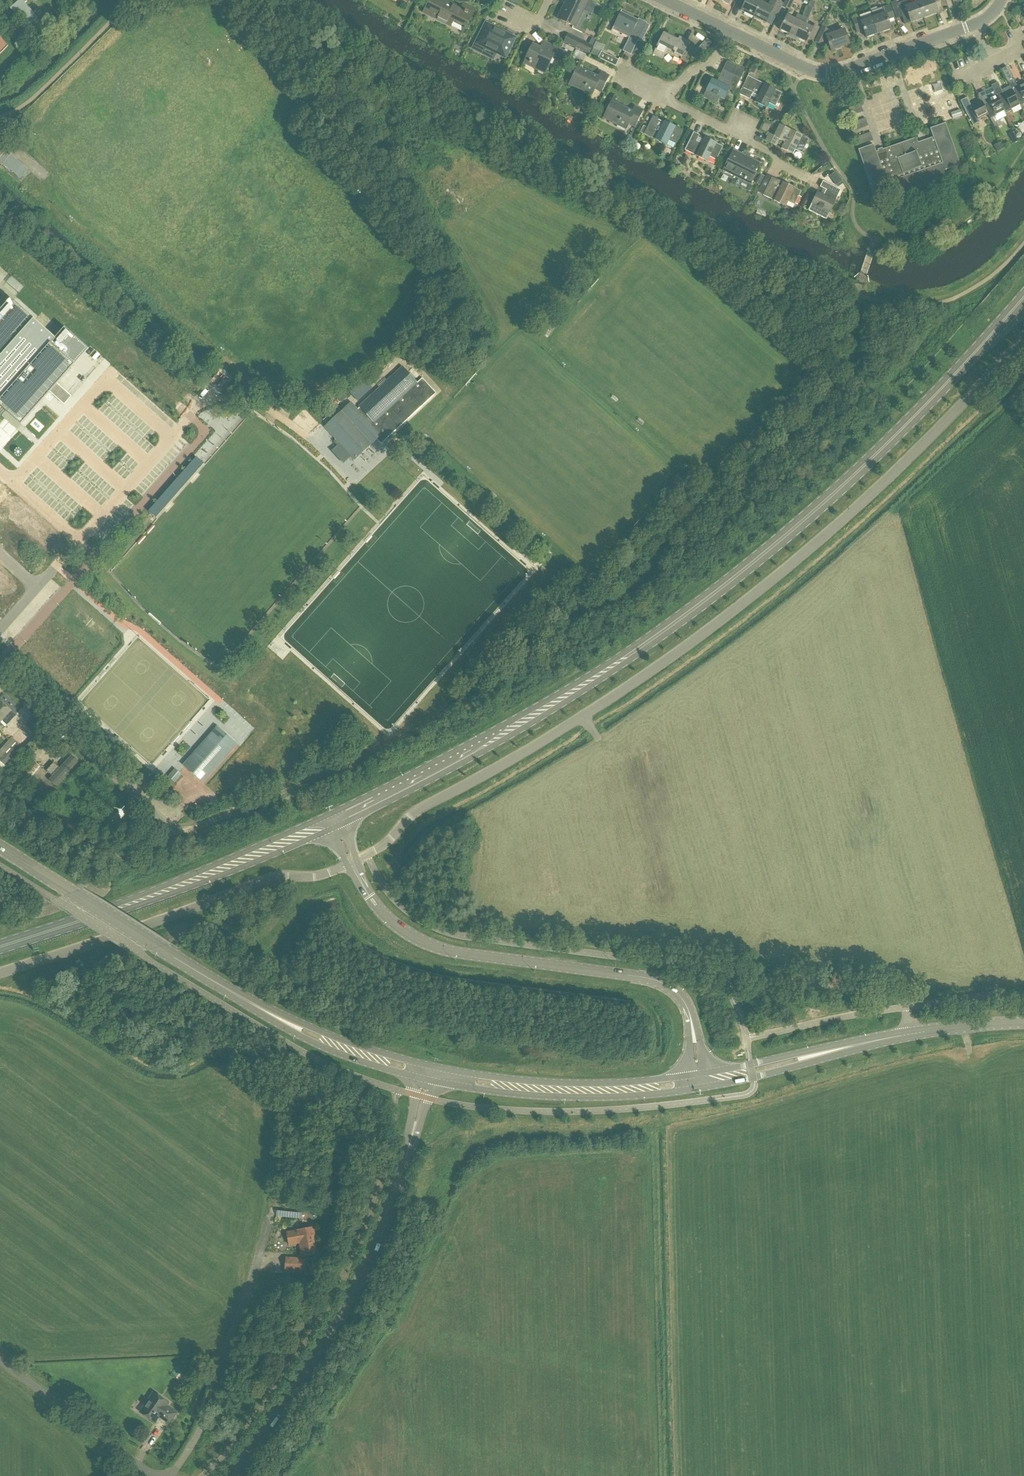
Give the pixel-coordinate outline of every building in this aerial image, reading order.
[(38,18),(23,0),(21,0),(11,9),(27,28),(29,25),(38,18)] [(444,0),(430,0),(424,13),(463,32),(474,8),(463,2),(460,8),(444,0)] [(588,0),(569,0),(567,5),(564,4),(557,18),(573,26),(578,15),(580,16),(588,0)] [(760,3),(754,0),(742,0),(745,2),(740,11),(753,17),(760,3)] [(753,17),(766,24),(771,14),(776,17),(782,3),(775,0),(771,0),(768,7),(760,3),(753,17)] [(794,0),(786,0),(782,7),(789,10),(794,0)] [(924,17),(919,2),(908,6),(906,0),(897,3),(896,1),(891,3),(896,19),(902,17),(905,24),(924,17)] [(924,17),(943,11),(939,0),(925,0),(919,2),(924,17)] [(805,25),(813,8),(808,5),(802,17),(793,37),(805,43),(808,39),(812,41),(819,27),(814,25),(812,28),(805,25)] [(878,34),(891,29),(888,22),(895,19),(890,5),(871,12),(878,34)] [(637,20),(620,12),(612,29),(629,37),(622,51),(631,55),(638,41),(641,42),(649,25),(646,24),(647,23),(638,18),(637,20)] [(866,38),(878,34),(871,12),(852,19),(857,33),(863,30),(866,38)] [(802,17),(797,14),(794,20),(787,16),(780,30),(793,37),(802,17)] [(517,38),(484,22),(473,45),(473,46),(471,51),(482,56),(484,51),(506,61),(517,38)] [(829,30),(823,27),(816,42),(821,45),(824,40),(827,39),(831,50),(849,44),(845,30),(836,33),(834,28),(829,30)] [(9,41),(0,32),(0,50),(9,41)] [(678,40),(663,33),(653,54),(662,58),(665,53),(669,55),(674,54),(681,58),(689,42),(679,37),(678,40)] [(589,44),(567,34),(563,42),(589,55),(593,46),(596,39),(592,38),(589,44)] [(566,53),(547,44),(544,50),(532,45),(524,64),(544,73),(552,57),(562,62),(566,53)] [(702,45),(696,51),(701,55),(706,49),(702,45)] [(583,61),(586,55),(576,50),(572,56),(583,61)] [(616,66),(619,60),(601,52),(598,58),(616,66)] [(734,92),(744,70),(726,61),(716,81),(711,79),(702,97),(716,104),(719,97),(723,99),(728,90),(734,92)] [(600,78),(576,67),(568,84),(592,95),(595,89),(601,92),(608,78),(601,75),(600,78)] [(1004,78),(1006,81),(1009,86),(1010,90),(1011,89),(1019,105),(1019,106),(1020,106),(1023,105),(1023,104),(1023,83),(1017,86),(1013,78),(1011,74),(1004,78)] [(774,106),(781,93),(748,76),(739,94),(743,96),(749,99),(752,93),(757,96),(754,102),(766,108),(768,103),(774,106)] [(997,82),(990,85),(994,92),(1004,111),(1005,113),(1011,110),(1011,109),(1019,105),(1011,89),(1010,90),(1009,86),(1001,90),(999,85),(997,82)] [(983,91),(977,94),(980,101),(987,114),(989,119),(990,119),(995,128),(999,125),(996,121),(995,122),(993,118),(996,116),(996,115),(1004,111),(994,92),(986,96),(983,91)] [(967,98),(960,101),(973,125),(979,122),(977,119),(987,114),(980,101),(971,106),(967,98)] [(634,112),(611,101),(602,118),(626,129),(628,124),(635,127),(642,113),(635,109),(634,112)] [(854,107),(857,113),(865,110),(862,103),(854,107)] [(953,119),(963,116),(961,109),(951,113),(953,119)] [(643,126),(640,132),(644,134),(666,145),(668,141),(675,144),(682,130),(663,121),(660,127),(655,125),(658,119),(652,116),(647,128),(643,126)] [(770,128),(772,124),(766,121),(761,130),(766,132),(769,128),(770,128)] [(960,165),(945,123),(930,129),(933,137),(918,142),(916,137),(883,149),(882,148),(875,150),(873,144),(858,150),(874,197),(890,191),(888,186),(892,185),(896,197),(948,178),(945,170),(960,165)] [(808,140),(778,125),(773,137),(768,134),(765,140),(776,146),(778,140),(784,143),(781,149),(792,154),(794,150),(801,153),(808,140)] [(701,144),(696,141),(699,135),(693,132),(684,150),(706,161),(708,157),(716,160),(722,147),(704,138),(701,144)] [(1011,134),(1017,144),(1022,141),(1017,132),(1011,134)] [(751,185),(756,174),(754,173),(760,163),(733,149),(722,171),(751,185)] [(821,150),(815,153),(819,159),(825,156),(821,150)] [(840,179),(835,172),(829,176),(834,183),(840,179)] [(781,184),(776,182),(777,180),(771,177),(766,188),(761,185),(758,193),(762,195),(785,206),(787,202),(794,205),(800,192),(782,183),(781,184)] [(829,213),(840,191),(822,182),(819,187),(825,190),(823,195),(817,192),(808,211),(826,220),(829,213)] [(0,311),(0,405),(21,424),(50,392),(57,384),(89,348),(65,327),(55,338),(11,299),(0,311)] [(351,402),(324,427),(330,433),(336,439),(333,442),(337,446),(340,443),(355,460),(375,441),(380,446),(393,433),(436,393),(422,378),(417,383),(402,367),(359,407),(357,408),(351,402)] [(364,380),(350,393),(358,402),(372,388),(364,380)] [(71,397),(62,389),(55,397),(64,405),(71,397)] [(198,453),(150,507),(156,512),(203,458),(198,453)] [(482,614),(487,618),(495,609),(490,604),(482,614)] [(0,704),(0,726),(13,712),(2,702),(0,704)] [(202,782),(236,743),(218,727),(184,766),(202,782)] [(26,735),(30,741),(38,736),(34,730),(26,735)] [(21,746),(12,737),(0,750),(0,761),(4,765),(21,746)] [(44,748),(36,756),(39,760),(47,752),(44,748)] [(71,755),(50,778),(57,785),(79,762),(71,755)] [(40,767),(28,757),(16,772),(14,774),(26,784),(40,767)] [(16,772),(9,766),(7,768),(14,774),(16,772)] [(182,775),(176,769),(175,768),(168,776),(175,783),(182,775)] [(319,1258),(313,1227),(287,1232),(289,1245),(299,1243),(301,1253),(305,1252),(306,1256),(309,1256),(310,1260),(319,1258)] [(304,1272),(305,1259),(286,1258),(285,1270),(304,1272)] [(169,1423),(176,1413),(166,1406),(168,1403),(154,1393),(140,1412),(155,1422),(159,1416),(169,1423)]
